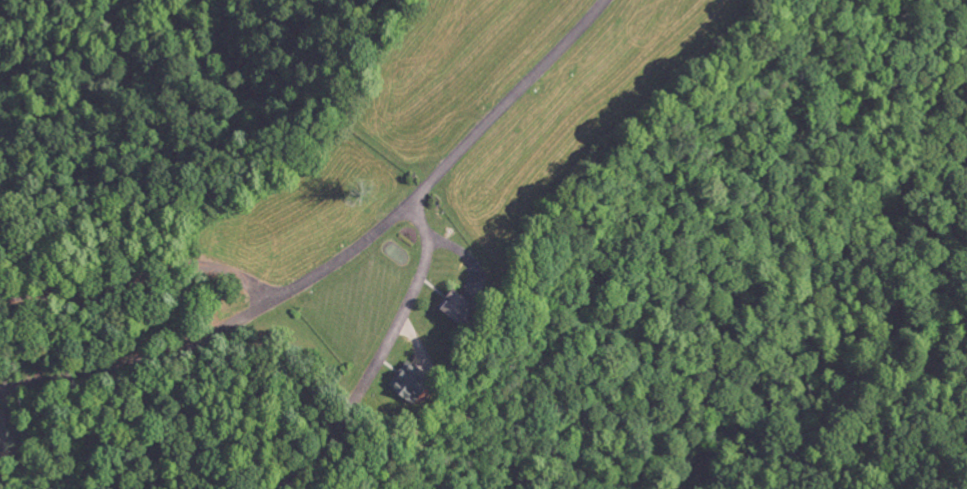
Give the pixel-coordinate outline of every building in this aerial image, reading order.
[(433,309),(454,324),(467,305),(447,290),(433,309)] [(385,385),(406,402),(426,378),(404,360),(385,385)]
